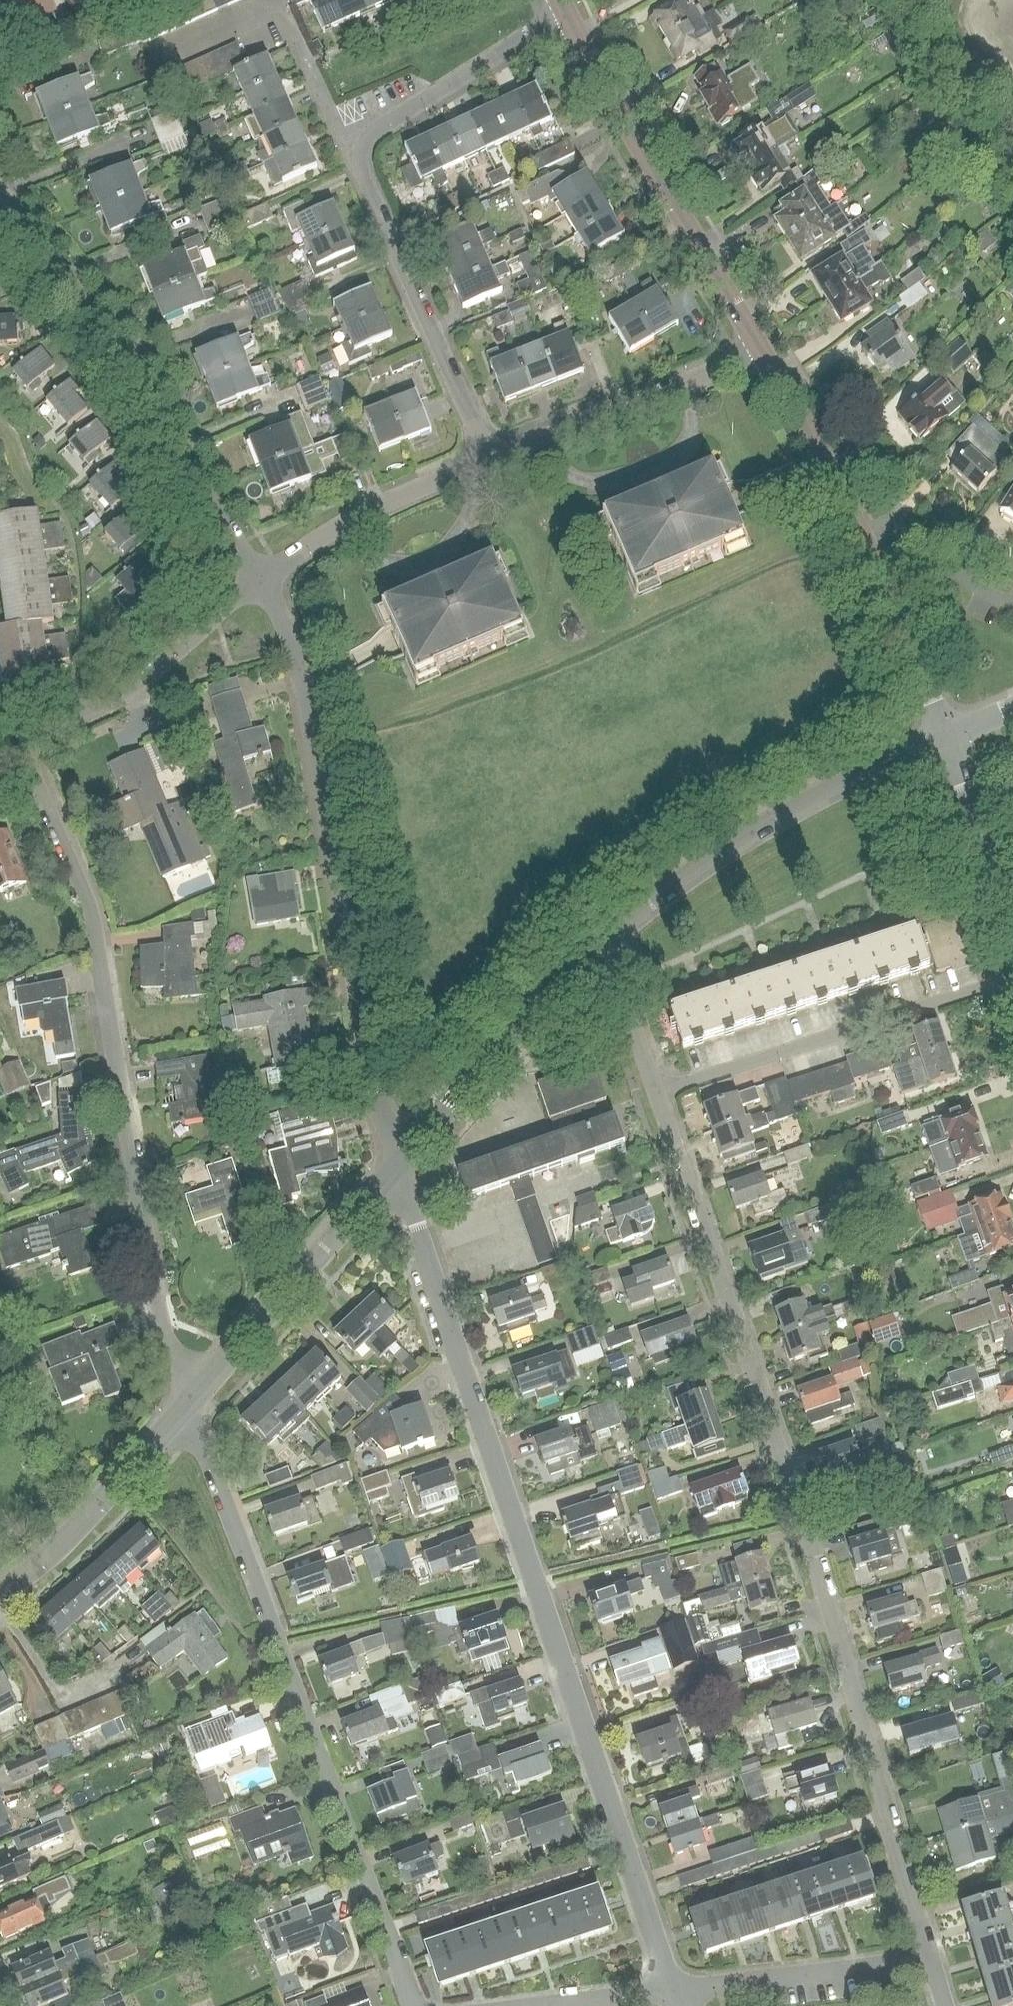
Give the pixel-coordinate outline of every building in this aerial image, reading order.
[(8,4),(14,18),(11,21),(14,27),(19,28),(20,30),(38,22),(42,25),(49,22),(50,17),(53,15),(47,0),(16,0),(8,4)] [(208,16),(201,0),(188,0),(198,21),(208,16)] [(218,12),(213,0),(201,0),(208,16),(218,12)] [(229,7),(226,0),(213,0),(218,12),(229,7)] [(346,22),(335,0),(312,0),(316,8),(318,8),(328,30),(346,22)] [(346,22),(368,13),(362,0),(335,0),(346,22)] [(368,13),(390,3),(389,0),(362,0),(368,13)] [(666,37),(700,17),(689,0),(676,0),(673,2),(674,4),(656,14),(662,23),(660,27),(666,37)] [(702,50),(715,43),(725,37),(718,26),(724,23),(715,8),(700,17),(666,37),(673,48),(677,49),(683,58),(700,48),(702,50)] [(877,9),(862,18),(869,30),(884,21),(877,9)] [(753,15),(747,18),(753,28),(758,25),(753,15)] [(747,18),(726,30),(732,41),(753,28),(747,18)] [(136,29),(123,33),(99,42),(104,57),(129,48),(141,43),(136,29)] [(755,30),(747,35),(754,46),(763,41),(755,30)] [(909,57),(897,38),(882,47),(894,66),(909,57)] [(234,71),(247,65),(237,43),(225,49),(234,71)] [(235,73),(234,71),(225,49),(214,54),(225,78),(235,73)] [(214,83),(225,78),(214,54),(203,59),(214,83)] [(269,55),(247,65),(234,71),(235,73),(244,95),(279,79),(269,55)] [(203,88),(214,83),(203,59),(192,63),(203,88)] [(193,93),(203,88),(192,63),(182,68),(193,93)] [(728,86),(715,64),(695,76),(706,92),(701,95),(719,124),(722,123),(723,125),(734,119),(732,117),(740,112),(740,111),(758,101),(750,87),(759,81),(749,65),(727,79),(730,85),(728,86)] [(181,99),(193,93),(182,68),(170,73),(181,99)] [(38,96),(48,122),(90,106),(84,92),(95,84),(92,75),(67,84),(64,76),(53,80),(56,89),(38,96)] [(244,95),(254,117),(289,102),(279,79),(244,95)] [(786,99),(794,112),(796,110),(815,99),(807,86),(786,99)] [(514,98),(529,131),(533,140),(544,135),(539,126),(552,120),(536,87),(514,98)] [(929,94),(920,101),(930,115),(939,109),(929,94)] [(508,141),(529,131),(514,98),(492,108),(508,141)] [(299,124),(289,102),(254,117),(244,121),(254,143),(264,139),(299,124)] [(95,120),(90,106),(48,122),(59,149),(112,128),(109,118),(95,120)] [(492,108),(470,118),(486,151),(508,141),(492,108)] [(744,156),(749,166),(784,144),(801,134),(786,110),(735,141),(737,146),(734,148),(740,158),(744,156)] [(152,122),(157,134),(181,125),(176,113),(152,122)] [(470,118),(448,129),(464,162),(486,151),(470,118)] [(226,121),(214,126),(221,141),(232,136),(226,121)] [(264,139),(273,160),(309,146),(299,124),(264,139)] [(185,137),(181,125),(157,134),(162,146),(185,137)] [(442,172),(464,162),(448,129),(427,139),(442,172)] [(424,186),(422,181),(432,177),(437,189),(447,184),(442,172),(427,139),(406,149),(414,166),(403,172),(412,192),(424,186)] [(568,142),(540,155),(547,168),(574,156),(568,142)] [(791,172),(783,159),(791,155),(784,144),(749,166),(755,175),(752,178),(758,188),(762,186),(765,190),(780,181),(785,189),(796,183),(804,178),(798,168),(791,172)] [(318,166),(309,146),(273,160),(262,165),(267,175),(278,170),(283,181),(318,166)] [(540,172),(547,168),(540,155),(533,158),(540,172)] [(92,181),(101,208),(142,192),(137,178),(149,171),(145,161),(92,181)] [(245,164),(233,169),(237,177),(248,172),(245,164)] [(496,172),(501,184),(509,181),(503,169),(496,172)] [(818,169),(804,178),(796,183),(803,194),(792,201),(778,210),(783,218),(779,220),(788,235),(832,207),(819,186),(826,181),(818,169)] [(971,171),(959,179),(966,189),(978,181),(971,171)] [(493,188),(501,184),(496,172),(488,176),(493,188)] [(558,174),(524,190),(529,202),(538,198),(539,202),(547,198),(550,203),(554,200),(564,216),(601,194),(588,173),(572,183),(570,179),(563,178),(561,179),(558,174)] [(982,183),(971,192),(977,200),(989,190),(982,183)] [(524,190),(516,193),(522,205),(529,202),(524,190)] [(164,212),(161,204),(148,206),(142,192),(101,208),(111,234),(150,219),(152,226),(168,220),(165,212),(164,212)] [(453,196),(459,208),(467,205),(461,192),(453,196)] [(613,214),(601,194),(564,216),(577,237),(613,214)] [(199,211),(204,222),(227,213),(223,201),(199,211)] [(301,231),(307,246),(344,230),(334,205),(309,216),(303,204),(283,212),(293,235),(301,231)] [(803,260),(815,253),(814,252),(824,246),(823,245),(833,239),(833,237),(843,231),(849,238),(871,221),(866,214),(849,225),(836,204),(832,207),(788,235),(803,260)] [(268,205),(242,217),(247,230),(274,218),(268,205)] [(232,226),(227,213),(204,222),(208,235),(232,226)] [(625,235),(613,214),(577,237),(589,257),(625,235)] [(472,225),(434,242),(444,264),(482,247),(472,225)] [(354,252),(344,230),(307,246),(314,261),(308,264),(315,279),(356,260),(353,253),(354,252)] [(520,230),(509,235),(513,243),(524,239),(520,230)] [(877,267),(871,256),(865,247),(873,242),(866,232),(842,247),(847,255),(816,274),(825,290),(824,291),(829,299),(875,271),(873,269),(877,267)] [(986,232),(975,241),(982,250),(994,241),(986,232)] [(144,268),(154,295),(195,279),(210,273),(200,247),(204,245),(201,236),(186,242),(190,251),(144,268)] [(551,241),(540,246),(544,255),(555,250),(551,241)] [(492,269),(482,247),(444,264),(453,286),(492,269)] [(611,267),(618,278),(625,273),(619,263),(611,267)] [(877,267),(873,269),(875,271),(829,299),(843,322),(872,305),(863,290),(866,288),(867,290),(880,282),(885,283),(892,278),(883,263),(877,267)] [(513,275),(508,264),(497,268),(502,280),(513,275)] [(561,264),(549,269),(553,277),(565,272),(561,264)] [(527,272),(530,280),(518,285),(525,300),(549,289),(538,267),(527,272)] [(610,282),(618,278),(611,267),(604,272),(610,282)] [(502,292),(492,269),(453,286),(463,309),(502,292)] [(904,282),(911,292),(922,284),(929,279),(922,270),(904,282)] [(201,293),(195,279),(154,295),(164,321),(217,301),(213,291),(201,293)] [(633,302),(655,338),(678,324),(657,288),(656,288),(650,279),(641,284),(646,294),(633,302)] [(279,292),(286,305),(310,294),(304,281),(279,292)] [(922,284),(911,292),(902,298),(911,310),(931,296),(922,284)] [(568,285),(558,290),(561,296),(567,298),(573,295),(568,285)] [(248,298),(252,310),(276,301),(272,289),(248,298)] [(372,289),(334,305),(344,330),(382,313),(372,289)] [(316,307),(310,294),(286,305),(293,318),(316,307)] [(528,300),(509,307),(514,319),(532,312),(528,300)] [(281,314),(276,301),(252,310),(257,323),(281,314)] [(608,317),(630,353),(655,338),(633,302),(608,317)] [(500,315),(505,327),(514,324),(509,312),(500,315)] [(393,336),(382,313),(344,330),(350,343),(341,347),(349,366),(372,355),(368,347),(393,336)] [(498,330),(505,327),(500,315),(493,318),(498,330)] [(17,340),(17,331),(23,330),(22,318),(16,318),(16,317),(0,318),(0,341),(17,340)] [(542,343),(557,382),(583,372),(564,322),(553,326),(558,337),(542,343)] [(910,357),(886,323),(871,333),(875,339),(861,350),(876,371),(886,365),(891,371),(910,357)] [(197,356),(207,382),(248,366),(243,352),(254,345),(251,335),(197,356)] [(958,340),(938,358),(954,375),(974,358),(958,340)] [(531,392),(557,382),(542,343),(516,354),(531,392)] [(38,347),(15,367),(34,390),(41,384),(37,379),(53,365),(38,347)] [(531,392),(516,354),(502,359),(498,349),(487,353),(491,363),(490,363),(505,402),(531,392)] [(329,355),(318,360),(321,368),(333,363),(329,355)] [(403,370),(398,358),(388,363),(393,375),(403,370)] [(375,366),(380,378),(388,375),(383,363),(375,366)] [(253,379),(248,366),(207,382),(217,407),(270,387),(267,377),(253,379)] [(372,381),(380,378),(375,366),(367,369),(372,381)] [(295,388),(299,399),(325,389),(320,378),(295,388)] [(69,380),(46,399),(68,425),(86,410),(72,394),(77,390),(69,380)] [(354,407),(343,380),(327,386),(338,413),(354,407)] [(961,407),(956,402),(960,398),(945,381),(934,389),(934,395),(931,397),(927,392),(899,415),(911,428),(909,430),(917,440),(919,438),(920,440),(961,407)] [(329,402),(325,389),(299,399),(304,412),(329,402)] [(416,392),(389,403),(405,441),(431,431),(416,392)] [(405,441),(389,403),(364,413),(379,451),(405,441)] [(290,426),(250,442),(260,468),(300,452),(301,454),(314,449),(300,414),(287,419),(290,426)] [(95,421),(70,442),(88,465),(98,457),(94,452),(110,439),(95,421)] [(965,454),(952,468),(978,491),(1004,463),(993,453),(997,448),(983,436),(985,433),(978,426),(976,429),(972,426),(955,445),(965,454)] [(352,455),(344,435),(333,439),(341,460),(352,455)] [(39,436),(33,442),(40,450),(46,444),(39,436)] [(300,452),(260,468),(270,494),(311,478),(310,477),(325,472),(321,461),(337,455),(332,442),(314,449),(301,454),(300,452)] [(601,506),(602,508),(582,517),(592,539),(598,535),(624,592),(646,581),(643,575),(709,545),(712,551),(734,541),(708,486),(714,483),(704,461),(685,470),(684,469),(601,506)] [(121,474),(112,463),(90,482),(112,508),(130,492),(117,477),(121,474)] [(1000,512),(1004,514),(1005,517),(1012,521),(1012,491),(1000,512)] [(131,509),(106,531),(125,553),(133,546),(129,541),(146,527),(131,509)] [(43,567),(35,512),(0,517),(0,573),(43,567)] [(63,549),(59,523),(44,525),(47,551),(63,549)] [(86,526),(79,529),(83,537),(90,533),(86,526)] [(383,603),(384,605),(364,614),(374,635),(380,632),(406,688),(428,678),(426,672),(490,641),(493,647),(516,637),(490,582),(496,579),(486,557),(466,566),(466,565),(383,603)] [(148,571),(139,560),(117,579),(139,604),(157,590),(143,574),(148,571)] [(51,622),(43,567),(0,573),(0,584),(6,626),(6,628),(40,624),(51,622)] [(93,568),(86,574),(87,593),(103,580),(93,568)] [(52,580),(56,605),(71,603),(68,577),(52,580)] [(6,628),(6,626),(0,627),(0,668),(2,684),(48,678),(40,624),(6,628)] [(52,661),(68,659),(64,633),(48,636),(52,661)] [(253,732),(241,692),(213,700),(225,741),(215,744),(236,812),(256,806),(243,760),(271,752),(264,729),(253,732)] [(210,729),(205,712),(193,715),(198,733),(210,729)] [(178,735),(154,744),(164,771),(188,761),(178,735)] [(139,751),(109,764),(124,800),(109,806),(122,835),(140,827),(163,879),(204,862),(203,860),(211,857),(206,845),(198,848),(179,803),(167,809),(160,792),(153,795),(146,780),(151,778),(139,751)] [(0,834),(0,893),(25,883),(6,832),(0,834)] [(279,892),(276,874),(246,879),(254,925),(298,917),(293,890),(279,892)] [(932,901),(913,907),(919,924),(937,918),(932,901)] [(204,911),(191,912),(192,921),(205,920),(204,911)] [(194,938),(193,925),(161,929),(163,946),(140,949),(140,977),(144,977),(146,989),(163,989),(164,1001),(171,1000),(197,997),(190,939),(194,938)] [(929,966),(929,965),(933,964),(935,971),(967,961),(955,925),(923,935),(924,937),(919,938),(916,928),(855,948),(868,986),(929,966)] [(868,986),(855,948),(793,968),(806,1006),(868,986)] [(806,1006),(793,968),(731,988),(744,1027),(806,1006)] [(74,1055),(62,983),(18,990),(23,1022),(39,1020),(41,1030),(46,1033),(53,1032),(57,1058),(74,1055)] [(731,988),(670,1008),(682,1047),(744,1027),(731,988)] [(233,1017),(235,1028),(235,1031),(267,1025),(275,1071),(266,1072),(268,1085),(285,1082),(284,1073),(301,1071),(300,1066),(312,1064),(306,1026),(303,1027),(300,1008),(313,1005),(310,990),(263,998),(263,1003),(248,1006),(248,1004),(231,1007),(233,1017)] [(235,1028),(233,1017),(222,1019),(224,1030),(235,1028)] [(901,1064),(946,1049),(937,1023),(911,1031),(916,1045),(897,1052),(901,1064)] [(883,1046),(857,1054),(864,1075),(875,1072),(871,1062),(886,1057),(883,1046)] [(955,1076),(946,1049),(901,1064),(893,1066),(902,1094),(929,1085),(955,1076)] [(853,1079),(864,1075),(857,1054),(846,1058),(847,1063),(853,1079)] [(890,1067),(886,1057),(871,1062),(875,1072),(890,1067)] [(205,1058),(154,1065),(156,1082),(180,1079),(183,1106),(166,1108),(169,1125),(213,1119),(205,1058)] [(19,1062),(2,1069),(0,1062),(0,1083),(6,1098),(29,1088),(19,1062)] [(76,1071),(75,1063),(62,1064),(63,1075),(76,1071)] [(847,1063),(835,1067),(842,1088),(850,1085),(854,1084),(853,1079),(847,1063)] [(624,1146),(614,1119),(599,1125),(592,1107),(605,1102),(592,1066),(537,1086),(550,1120),(552,1123),(558,1140),(551,1142),(549,1136),(539,1139),(542,1145),(459,1175),(469,1202),(509,1187),(516,1207),(535,1200),(528,1180),(624,1146)] [(830,1092),(842,1088),(835,1067),(823,1071),(830,1092)] [(823,1071),(811,1075),(818,1096),(830,1092),(823,1071)] [(806,1100),(818,1096),(811,1075),(799,1079),(806,1100)] [(797,1117),(793,1104),(786,1083),(785,1079),(775,1082),(787,1120),(797,1117)] [(799,1079),(786,1083),(793,1104),(806,1100),(799,1079)] [(787,1120),(775,1082),(764,1086),(773,1114),(776,1123),(787,1120)] [(51,1103),(50,1084),(36,1089),(42,1106),(51,1103)] [(854,1097),(850,1085),(842,1088),(830,1092),(834,1104),(854,1097)] [(701,1108),(709,1133),(744,1121),(740,1108),(760,1102),(756,1089),(701,1108)] [(59,1094),(60,1134),(0,1155),(0,1175),(10,1195),(30,1185),(25,1172),(59,1160),(67,1175),(97,1160),(87,1093),(59,1094)] [(946,1144),(978,1132),(979,1132),(970,1106),(937,1117),(939,1124),(924,1129),(931,1149),(946,1144)] [(292,1110),(277,1115),(280,1127),(296,1123),(292,1110)] [(905,1111),(880,1120),(885,1135),(910,1126),(905,1111)] [(294,1204),(292,1197),(300,1194),(296,1178),(312,1174),(332,1173),(332,1172),(338,1171),(329,1139),(337,1136),(331,1113),(296,1123),(280,1127),(286,1149),(268,1154),(279,1192),(277,1192),(281,1207),(294,1204)] [(766,1127),(776,1123),(773,1114),(765,1117),(764,1114),(744,1121),(709,1133),(718,1159),(719,1159),(721,1165),(752,1155),(750,1148),(751,1148),(747,1136),(767,1129),(766,1127)] [(978,1132),(946,1144),(951,1158),(936,1164),(940,1174),(987,1157),(978,1132)] [(811,1145),(786,1154),(791,1167),(815,1158),(811,1145)] [(211,1188),(183,1197),(192,1224),(220,1214),(231,1245),(255,1237),(230,1160),(204,1168),(211,1188)] [(762,1176),(727,1189),(735,1211),(751,1206),(755,1218),(790,1206),(784,1191),(769,1196),(762,1176)] [(939,1178),(914,1187),(918,1199),(944,1190),(939,1178)] [(967,1235),(1010,1220),(1004,1203),(1003,1203),(1000,1194),(959,1209),(953,1191),(919,1203),(926,1223),(927,1223),(929,1231),(962,1220),(967,1235)] [(595,1193),(577,1200),(581,1209),(596,1204),(598,1203),(595,1193)] [(850,1199),(780,1224),(784,1236),(855,1211),(850,1199)] [(612,1213),(617,1229),(606,1233),(611,1246),(641,1236),(645,1233),(648,1230),(651,1226),(652,1221),(653,1221),(646,1201),(612,1213)] [(601,1219),(596,1204),(581,1209),(576,1211),(575,1228),(601,1219)] [(0,1237),(0,1256),(4,1269),(60,1251),(68,1276),(92,1268),(80,1233),(98,1227),(91,1207),(0,1237)] [(1012,1248),(1012,1228),(1010,1220),(967,1235),(956,1239),(968,1273),(950,1279),(954,1291),(979,1282),(972,1262),(1012,1248)] [(807,1261),(803,1250),(788,1256),(781,1237),(748,1249),(756,1271),(757,1271),(761,1282),(785,1274),(783,1269),(807,1261)] [(633,1273),(634,1279),(622,1283),(630,1307),(653,1299),(651,1291),(674,1283),(667,1261),(633,1273)] [(586,1289),(611,1281),(607,1268),(582,1277),(586,1289)] [(895,1271),(880,1276),(885,1288),(900,1283),(895,1271)] [(952,1321),(958,1339),(982,1330),(989,1328),(1012,1319),(1012,1289),(1001,1293),(1000,1288),(986,1293),(991,1307),(976,1312),(952,1321)] [(490,1305),(498,1329),(496,1330),(499,1338),(508,1335),(509,1337),(530,1330),(529,1328),(536,1325),(532,1314),(546,1310),(542,1297),(528,1302),(525,1293),(490,1305)] [(374,1298),(354,1317),(387,1353),(396,1344),(382,1330),(394,1319),(374,1298)] [(832,1309),(832,1307),(807,1315),(803,1302),(792,1305),(790,1299),(775,1305),(777,1311),(776,1311),(785,1336),(825,1322),(859,1310),(856,1301),(832,1309)] [(893,1316),(869,1325),(875,1342),(899,1333),(893,1316)] [(380,1360),(387,1353),(354,1317),(334,1336),(353,1357),(365,1345),(380,1360)] [(83,1318),(73,1322),(76,1330),(87,1326),(83,1318)] [(989,1328),(994,1342),(1003,1340),(1008,1354),(1012,1352),(1012,1319),(989,1328)] [(687,1322),(654,1333),(641,1337),(649,1359),(652,1358),(655,1366),(674,1360),(695,1352),(693,1345),(695,1344),(687,1322)] [(828,1332),(825,1322),(785,1336),(786,1339),(782,1340),(789,1362),(807,1355),(809,1362),(828,1356),(821,1335),(828,1332)] [(80,1333),(43,1348),(52,1371),(49,1372),(62,1406),(102,1390),(105,1399),(123,1392),(106,1350),(122,1344),(114,1324),(82,1337),(80,1333)] [(865,1348),(869,1347),(867,1324),(853,1329),(858,1345),(840,1352),(844,1363),(860,1358),(867,1355),(865,1348)] [(613,1325),(602,1329),(605,1337),(616,1333),(613,1325)] [(594,1328),(568,1337),(574,1356),(600,1347),(594,1328)] [(630,1330),(607,1338),(611,1350),(634,1342),(630,1330)] [(421,1368),(403,1350),(395,1357),(413,1376),(421,1368)] [(322,1396),(339,1381),(314,1353),(296,1369),(322,1396)] [(543,1362),(513,1372),(521,1397),(535,1393),(538,1403),(555,1397),(555,1395),(565,1391),(561,1379),(574,1374),(568,1354),(543,1362)] [(635,1392),(622,1354),(606,1359),(619,1398),(635,1392)] [(832,1379),(797,1391),(805,1415),(807,1414),(811,1425),(834,1418),(832,1413),(854,1405),(850,1392),(838,1397),(836,1389),(867,1378),(860,1358),(844,1363),(828,1369),(832,1379)] [(952,1388),(979,1380),(975,1366),(947,1375),(952,1388)] [(296,1369),(278,1386),(303,1414),(322,1396),(296,1369)] [(392,1393),(375,1375),(366,1384),(383,1401),(392,1393)] [(979,1380),(952,1388),(933,1394),(938,1409),(962,1401),(962,1400),(983,1393),(979,1380)] [(368,1415),(381,1402),(360,1381),(347,1393),(368,1415)] [(1007,1401),(1012,1399),(1012,1384),(997,1389),(1001,1403),(1007,1401)] [(303,1414),(278,1386),(260,1402),(285,1429),(292,1436),(309,1421),(303,1414)] [(682,1409),(688,1426),(713,1417),(705,1392),(679,1401),(675,1388),(665,1391),(672,1412),(682,1409)] [(620,1401),(612,1404),(618,1423),(626,1420),(620,1401)] [(284,1443),(292,1436),(285,1429),(260,1402),(242,1419),(267,1446),(277,1437),(284,1443)] [(612,1404),(587,1412),(595,1436),(620,1428),(618,1423),(612,1404)] [(363,1446),(371,1439),(384,1453),(400,1448),(402,1453),(433,1443),(422,1408),(391,1419),(391,1420),(382,1423),(380,1425),(373,1417),(353,1435),(363,1446)] [(339,1415),(348,1425),(354,1419),(345,1409),(339,1415)] [(341,1431),(348,1425),(339,1415),(332,1421),(341,1431)] [(695,1460),(711,1455),(724,1450),(721,1442),(722,1441),(713,1417),(688,1426),(663,1435),(668,1450),(687,1443),(685,1438),(687,1437),(695,1460)] [(885,1418),(857,1428),(863,1445),(890,1435),(885,1418)] [(568,1431),(536,1441),(544,1466),(545,1466),(549,1477),(564,1472),(580,1466),(579,1464),(596,1458),(591,1441),(587,1428),(570,1434),(568,1431)] [(865,1450),(862,1449),(856,1451),(853,1442),(819,1454),(827,1477),(829,1476),(832,1479),(836,1481),(840,1481),(844,1480),(845,1481),(865,1474),(863,1470),(871,1468),(866,1451),(865,1450)] [(991,1456),(995,1467),(1012,1461),(1012,1448),(991,1456)] [(328,1460),(321,1453),(313,1459),(323,1470),(338,1464),(332,1457),(328,1460)] [(345,1465),(311,1478),(316,1492),(340,1484),(341,1487),(352,1483),(345,1465)] [(647,1489),(639,1467),(619,1474),(626,1496),(647,1489)] [(287,1469),(264,1478),(269,1490),(292,1481),(287,1469)] [(416,1484),(414,1477),(401,1481),(414,1522),(444,1512),(442,1506),(457,1501),(447,1469),(433,1473),(435,1478),(416,1484)] [(652,1487),(654,1487),(672,1480),(668,1469),(648,1475),(652,1487)] [(738,1472),(704,1484),(690,1489),(701,1519),(726,1510),(723,1503),(746,1495),(738,1472)] [(389,1473),(363,1481),(370,1504),(397,1496),(389,1473)] [(680,1478),(672,1480),(654,1487),(659,1501),(684,1493),(680,1478)] [(608,1524),(626,1517),(619,1496),(623,1494),(619,1483),(596,1491),(598,1496),(581,1502),(583,1508),(561,1516),(570,1542),(572,1550),(601,1540),(599,1533),(597,1527),(608,1524)] [(316,1508),(312,1498),(300,1502),(298,1498),(264,1510),(273,1535),(275,1540),(307,1529),(321,1524),(316,1508)] [(1012,1529),(1012,1503),(1005,1505),(1012,1529)] [(920,1510),(895,1517),(899,1529),(924,1523),(920,1510)] [(656,1523),(645,1527),(649,1539),(660,1536),(656,1523)] [(137,1567),(147,1558),(157,1549),(139,1527),(118,1546),(137,1567)] [(879,1535),(848,1545),(856,1568),(879,1561),(881,1568),(901,1561),(899,1553),(902,1552),(894,1527),(878,1532),(879,1535)] [(367,1528),(337,1539),(342,1552),(372,1542),(367,1528)] [(952,1536),(941,1539),(943,1547),(954,1544),(952,1536)] [(447,1542),(421,1551),(429,1573),(447,1566),(450,1574),(478,1564),(470,1540),(449,1547),(447,1542)] [(414,1567),(406,1542),(386,1549),(394,1574),(414,1567)] [(123,1596),(133,1588),(124,1578),(137,1567),(118,1546),(96,1565),(115,1587),(123,1596)] [(956,1547),(943,1551),(950,1572),(963,1568),(956,1547)] [(695,1553),(673,1558),(677,1571),(698,1566),(695,1553)] [(768,1577),(761,1553),(723,1565),(726,1576),(724,1586),(724,1587),(725,1591),(725,1590),(768,1577)] [(675,1583),(668,1554),(639,1562),(643,1579),(650,1577),(653,1589),(675,1583)] [(313,1595),(311,1591),(329,1585),(332,1593),(355,1585),(344,1555),(288,1575),(297,1601),(313,1595)] [(96,1565),(75,1583),(94,1605),(115,1587),(96,1565)] [(951,1593),(943,1570),(923,1577),(930,1600),(951,1593)] [(776,1604),(768,1577),(725,1590),(729,1604),(747,1599),(751,1612),(776,1604)] [(627,1596),(642,1590),(638,1578),(587,1595),(597,1622),(632,1610),(627,1596)] [(75,1583),(53,1603),(72,1625),(94,1605),(75,1583)] [(724,1587),(697,1595),(701,1609),(728,1601),(725,1591),(724,1587)] [(179,1604),(169,1592),(163,1598),(173,1609),(179,1604)] [(158,1593),(141,1609),(155,1625),(172,1609),(158,1593)] [(904,1596),(867,1607),(874,1631),(875,1631),(878,1638),(876,1639),(878,1644),(884,1642),(884,1640),(906,1634),(902,1622),(912,1620),(911,1618),(919,1615),(915,1600),(906,1603),(904,1596)] [(72,1625),(53,1603),(31,1622),(51,1644),(72,1625)] [(225,1659),(211,1640),(219,1634),(201,1610),(193,1616),(192,1615),(145,1651),(158,1668),(181,1651),(201,1677),(225,1659)] [(434,1614),(433,1612),(408,1618),(411,1631),(437,1625),(434,1614)] [(451,1630),(459,1655),(467,1652),(471,1663),(508,1650),(495,1614),(451,1630)] [(409,1640),(404,1617),(382,1622),(387,1645),(409,1640)] [(703,1617),(687,1622),(695,1647),(723,1639),(719,1626),(706,1630),(703,1617)] [(683,1622),(661,1629),(674,1670),(696,1663),(683,1622)] [(133,1638),(122,1626),(117,1631),(127,1643),(133,1638)] [(756,1629),(700,1646),(704,1658),(716,1655),(720,1668),(743,1661),(750,1685),(770,1678),(796,1671),(794,1665),(798,1664),(790,1638),(761,1647),(756,1629)] [(959,1632),(939,1637),(942,1650),(963,1645),(959,1632)] [(643,1650),(610,1661),(619,1688),(629,1684),(633,1695),(657,1687),(653,1676),(668,1671),(658,1641),(642,1646),(643,1650)] [(93,1648),(104,1660),(110,1655),(100,1642),(93,1648)] [(351,1659),(365,1653),(361,1642),(341,1649),(317,1658),(327,1685),(357,1674),(351,1659)] [(918,1658),(884,1668),(891,1692),(927,1682),(923,1668),(941,1662),(937,1647),(916,1653),(918,1658)] [(97,1664),(104,1660),(93,1648),(87,1653),(97,1664)] [(995,1671),(981,1678),(989,1692),(1003,1685),(995,1671)] [(16,1702),(10,1691),(0,1674),(0,1711),(16,1702)] [(343,1719),(353,1745),(400,1727),(396,1717),(413,1711),(410,1702),(431,1694),(423,1675),(401,1683),(405,1695),(343,1719)] [(486,1686),(468,1692),(473,1706),(476,1705),(485,1729),(500,1724),(499,1720),(515,1714),(513,1709),(527,1704),(518,1680),(488,1690),(486,1686)] [(459,1682),(432,1691),(437,1705),(464,1695),(459,1682)] [(125,1689),(114,1694),(124,1717),(135,1712),(125,1689)] [(709,1692),(687,1699),(691,1710),(712,1702),(709,1692)] [(983,1693),(954,1701),(957,1714),(986,1706),(983,1693)] [(124,1717),(114,1694),(102,1699),(112,1721),(124,1717)] [(102,1699),(92,1703),(102,1726),(112,1721),(102,1699)] [(790,1700),(766,1707),(779,1749),(792,1745),(788,1733),(815,1725),(808,1701),(792,1705),(790,1700)] [(102,1726),(92,1703),(81,1708),(91,1731),(102,1726)] [(225,1707),(209,1713),(212,1720),(224,1715),(228,1714),(225,1707)] [(81,1708),(70,1713),(80,1735),(91,1731),(81,1708)] [(932,1721),(903,1729),(910,1755),(956,1742),(948,1712),(931,1716),(932,1721)] [(80,1735),(70,1713),(58,1717),(68,1740),(80,1735)] [(212,1720),(184,1730),(200,1771),(269,1745),(258,1715),(229,1726),(224,1715),(212,1720)] [(710,1757),(705,1743),(689,1749),(677,1715),(653,1723),(656,1731),(636,1738),(646,1767),(667,1760),(671,1771),(710,1757)] [(55,1746),(68,1740),(58,1717),(45,1723),(55,1746)] [(125,1718),(116,1722),(121,1734),(130,1730),(125,1718)] [(42,1751),(55,1746),(45,1723),(32,1728),(42,1751)] [(447,1743),(441,1725),(427,1730),(434,1748),(447,1743)] [(446,1743),(422,1753),(429,1772),(454,1763),(446,1743)] [(541,1745),(499,1759),(505,1777),(513,1774),(517,1785),(551,1774),(541,1745)] [(479,1749),(456,1757),(465,1782),(488,1774),(479,1749)] [(1002,1756),(992,1759),(999,1782),(1009,1779),(1002,1756)] [(759,1757),(738,1764),(741,1774),(762,1768),(759,1757)] [(49,1767),(46,1760),(7,1776),(2,1764),(0,1765),(0,1790),(13,1784),(12,1782),(49,1767)] [(730,1764),(706,1772),(710,1784),(734,1776),(730,1764)] [(799,1777),(797,1772),(783,1776),(788,1794),(800,1790),(805,1804),(836,1794),(836,1791),(838,1790),(836,1782),(833,1782),(828,1767),(799,1777)] [(769,1794),(762,1769),(741,1775),(749,1800),(769,1794)] [(394,1781),(367,1791),(379,1823),(420,1808),(406,1771),(393,1776),(394,1781)] [(984,1825),(998,1821),(1012,1816),(1012,1796),(1012,1793),(1010,1785),(990,1790),(975,1794),(977,1799),(937,1810),(944,1835),(984,1825)] [(659,1808),(666,1830),(696,1820),(689,1799),(699,1796),(696,1786),(668,1795),(671,1804),(659,1808)] [(211,1809),(226,1803),(222,1795),(208,1800),(211,1809)] [(57,1819),(66,1815),(61,1802),(37,1813),(42,1826),(57,1819)] [(11,1831),(0,1804),(0,1836),(11,1831)] [(563,1807),(522,1821),(533,1853),(555,1845),(557,1850),(572,1844),(571,1840),(574,1839),(563,1807)] [(173,1808),(160,1814),(166,1827),(179,1821),(173,1808)] [(227,1808),(211,1814),(214,1821),(230,1815),(227,1808)] [(248,1853),(281,1840),(291,1866),(313,1858),(295,1810),(270,1820),(269,1816),(264,1818),(260,1808),(228,1820),(234,1834),(240,1832),(248,1853)] [(470,1812),(450,1819),(455,1831),(474,1824),(470,1812)] [(499,1813),(479,1820),(491,1854),(493,1857),(501,1855),(498,1845),(505,1843),(499,1827),(506,1825),(501,1813),(499,1813)] [(716,1813),(696,1820),(666,1830),(674,1854),(705,1844),(700,1829),(719,1823),(716,1813)] [(57,1819),(63,1834),(74,1829),(68,1814),(66,1815),(57,1819)] [(944,1835),(954,1871),(994,1860),(988,1839),(986,1832),(1001,1827),(1003,1834),(1012,1831),(1012,1816),(998,1821),(984,1825),(944,1835)] [(849,1818),(817,1829),(820,1841),(853,1830),(849,1818)] [(28,1862),(31,1861),(27,1850),(63,1834),(57,1819),(42,1826),(12,1839),(19,1854),(0,1862),(0,1888),(33,1874),(28,1862)] [(221,1822),(186,1834),(191,1846),(192,1846),(196,1857),(229,1845),(221,1822)] [(766,1837),(763,1829),(755,1832),(758,1839),(766,1837)] [(817,1829),(808,1832),(812,1844),(820,1841),(817,1829)] [(800,1834),(804,1846),(812,1844),(808,1832),(800,1834)] [(800,1834),(792,1837),(796,1849),(804,1846),(800,1834)] [(714,1863),(716,1862),(724,1860),(732,1857),(742,1854),(750,1851),(758,1848),(754,1836),(710,1851),(714,1863)] [(783,1840),(787,1852),(796,1849),(792,1837),(783,1840)] [(783,1840),(775,1843),(779,1854),(787,1852),(783,1840)] [(154,1841),(143,1846),(147,1854),(157,1849),(154,1841)] [(436,1841),(392,1858),(402,1884),(436,1872),(431,1858),(441,1855),(436,1841)] [(767,1846),(771,1857),(779,1854),(775,1843),(767,1846)] [(762,1860),(771,1857),(767,1846),(758,1848),(762,1860)] [(758,1848),(750,1851),(754,1863),(762,1860),(758,1848)] [(742,1854),(746,1866),(754,1863),(750,1851),(742,1854)] [(742,1854),(732,1857),(736,1869),(746,1866),(742,1854)] [(724,1860),(728,1871),(736,1869),(732,1857),(724,1860)] [(861,1858),(830,1868),(844,1909),(874,1898),(868,1880),(872,1878),(869,1868),(865,1869),(861,1858)] [(724,1860),(716,1862),(720,1874),(728,1871),(724,1860)] [(707,1865),(711,1877),(720,1874),(716,1862),(714,1863),(707,1865)] [(703,1880),(711,1877),(707,1865),(699,1868),(703,1880)] [(703,1880),(699,1868),(677,1875),(680,1887),(703,1880)] [(808,1921),(844,1909),(830,1868),(795,1879),(808,1921)] [(2,1939),(44,1922),(40,1912),(50,1908),(49,1906),(55,1903),(53,1898),(70,1891),(64,1877),(31,1892),(34,1899),(0,1914),(0,1934),(2,1939)] [(762,1890),(776,1931),(808,1921),(795,1879),(762,1890)] [(185,1908),(173,1881),(153,1889),(165,1917),(185,1908)] [(597,1888),(571,1897),(585,1938),(611,1929),(604,1911),(608,1909),(605,1899),(601,1900),(597,1888)] [(740,1943),(776,1931),(762,1890),(726,1902),(740,1943)] [(434,1894),(420,1899),(423,1907),(437,1901),(434,1894)] [(971,1943),(1012,1932),(1002,1895),(960,1907),(971,1943)] [(549,1950),(585,1938),(571,1897),(535,1909),(549,1950)] [(341,1937),(335,1923),(337,1922),(331,1906),(290,1922),(282,1900),(253,1911),(262,1935),(278,1928),(290,1957),(323,1944),(329,1958),(336,1958),(345,1949),(340,1937),(341,1937)] [(703,1956),(740,1943),(726,1902),(689,1915),(692,1922),(688,1924),(692,1935),(696,1933),(703,1956)] [(513,1962),(549,1950),(535,1909),(499,1921),(513,1962)] [(478,1974),(513,1962),(499,1921),(464,1933),(478,1974)] [(1012,1932),(971,1943),(981,1977),(1012,1968),(1012,1934),(1012,1932)] [(439,1987),(478,1974),(464,1933),(425,1946),(429,1957),(425,1958),(428,1969),(432,1968),(439,1987)] [(49,1952),(11,1968),(21,1990),(80,1965),(78,1962),(94,1956),(87,1941),(62,1951),(65,1960),(54,1964),(49,1952)] [(114,1950),(119,1963),(138,1955),(133,1942),(114,1950)] [(769,1943),(752,1947),(755,1959),(772,1956),(769,1943)] [(21,1990),(27,2005),(43,2005),(53,2002),(55,2005),(80,2005),(77,2001),(73,2003),(70,1995),(67,1996),(62,1983),(84,1974),(87,1982),(108,1974),(105,1966),(110,1964),(106,1954),(95,1959),(94,1956),(78,1962),(80,1965),(21,1990)] [(981,1977),(989,2005),(1012,2005),(1012,1968),(981,1977)] [(311,2005),(368,2005),(361,1987),(326,2002),(323,1995),(309,2000),(311,2005)] [(119,1994),(101,2002),(103,2005),(124,2005),(119,1994)]
